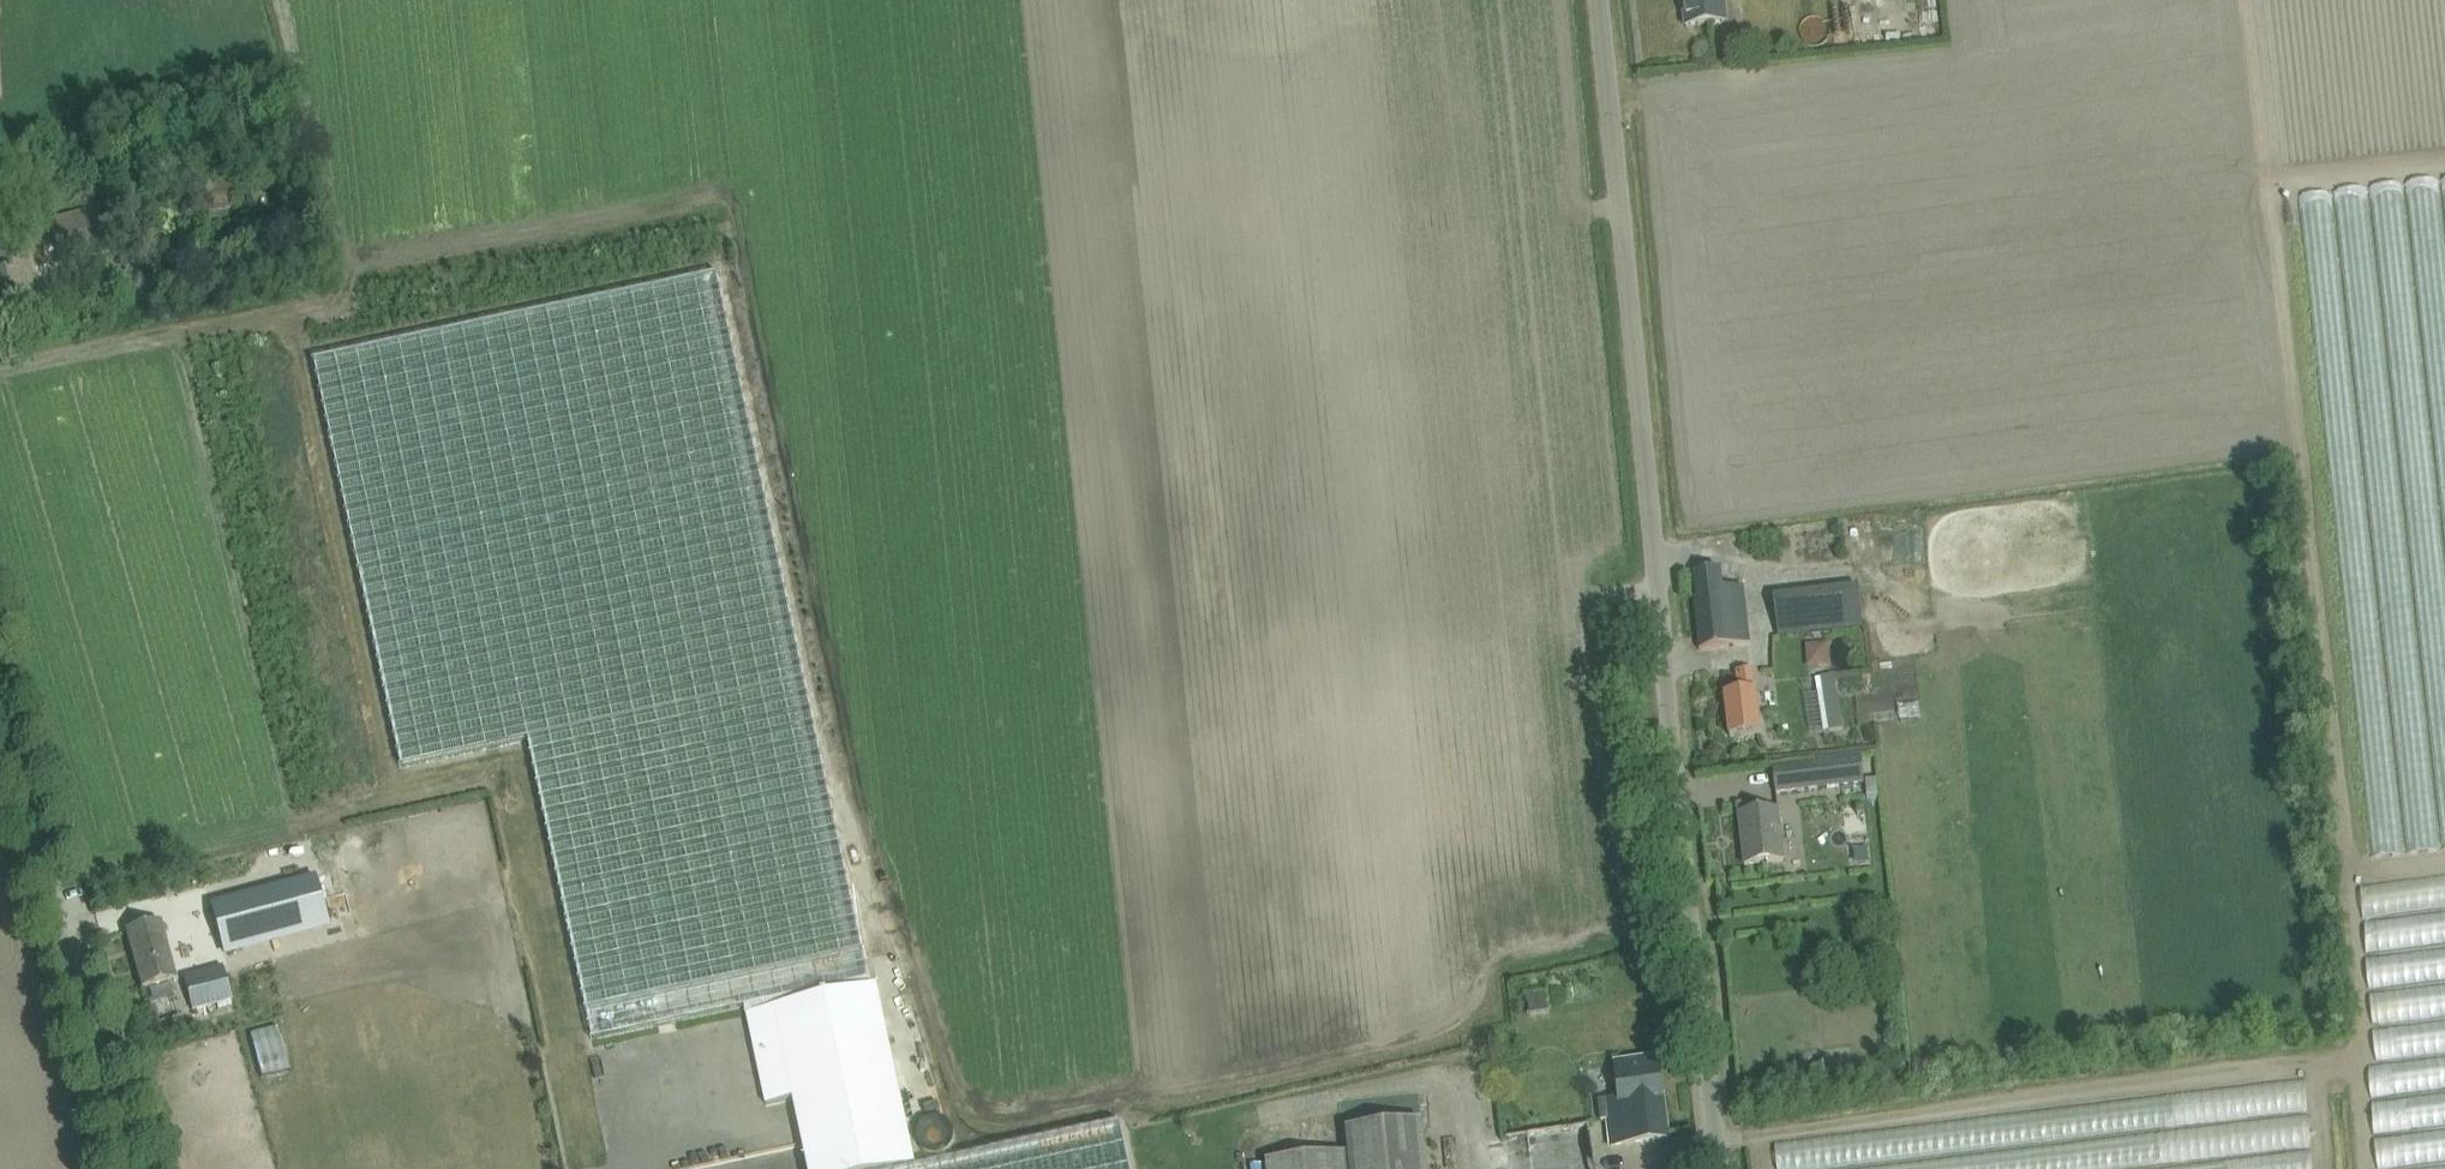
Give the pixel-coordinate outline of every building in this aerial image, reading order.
[(1685,27),(1726,22),(1723,0),(1682,0),(1685,27)] [(46,267),(60,263),(111,252),(101,212),(49,224),(53,238),(6,251),(7,257),(0,259),(0,321),(42,311),(32,271),(46,267)] [(871,990),(718,275),(314,361),(402,768),(528,741),(593,1041),(745,1009),(746,1016),(871,990)] [(1693,599),(1699,651),(1750,645),(1744,587),(1723,590),(1721,572),(1693,575),(1696,599),(1693,599)] [(1773,598),(1778,636),(1861,625),(1856,587),(1773,598)] [(1730,738),(1761,734),(1756,691),(1755,691),(1752,670),(1736,672),(1739,693),(1725,694),(1730,738)] [(1867,680),(1830,682),(1831,698),(1818,698),(1820,736),(1851,734),(1849,695),(1868,694),(1867,680)] [(1859,754),(1815,760),(1815,765),(1818,788),(1863,783),(1859,754)] [(1815,765),(1773,770),(1775,793),(1818,788),(1815,765)] [(1778,811),(1777,811),(1739,815),(1744,866),(1784,861),(1778,811)] [(314,877),(210,905),(223,952),(327,924),(314,877)] [(161,923),(125,932),(141,989),(176,980),(161,923)] [(183,977),(192,1010),(231,1000),(222,966),(183,977)] [(1120,1124),(918,1168),(877,988),(871,990),(746,1016),(766,1106),(793,1100),(808,1168),(1129,1168),(1120,1124)] [(1661,1097),(1658,1070),(1653,1071),(1651,1060),(1615,1065),(1620,1098),(1598,1101),(1600,1121),(1607,1120),(1610,1147),(1668,1138),(1663,1096),(1661,1097)] [(1350,1168),(1426,1168),(1422,1122),(1346,1129),(1348,1154),(1350,1168)] [(1510,1168),(1594,1168),(1588,1127),(1505,1140),(1510,1168)] [(1348,1154),(1266,1162),(1266,1168),(1350,1168),(1348,1154)]
